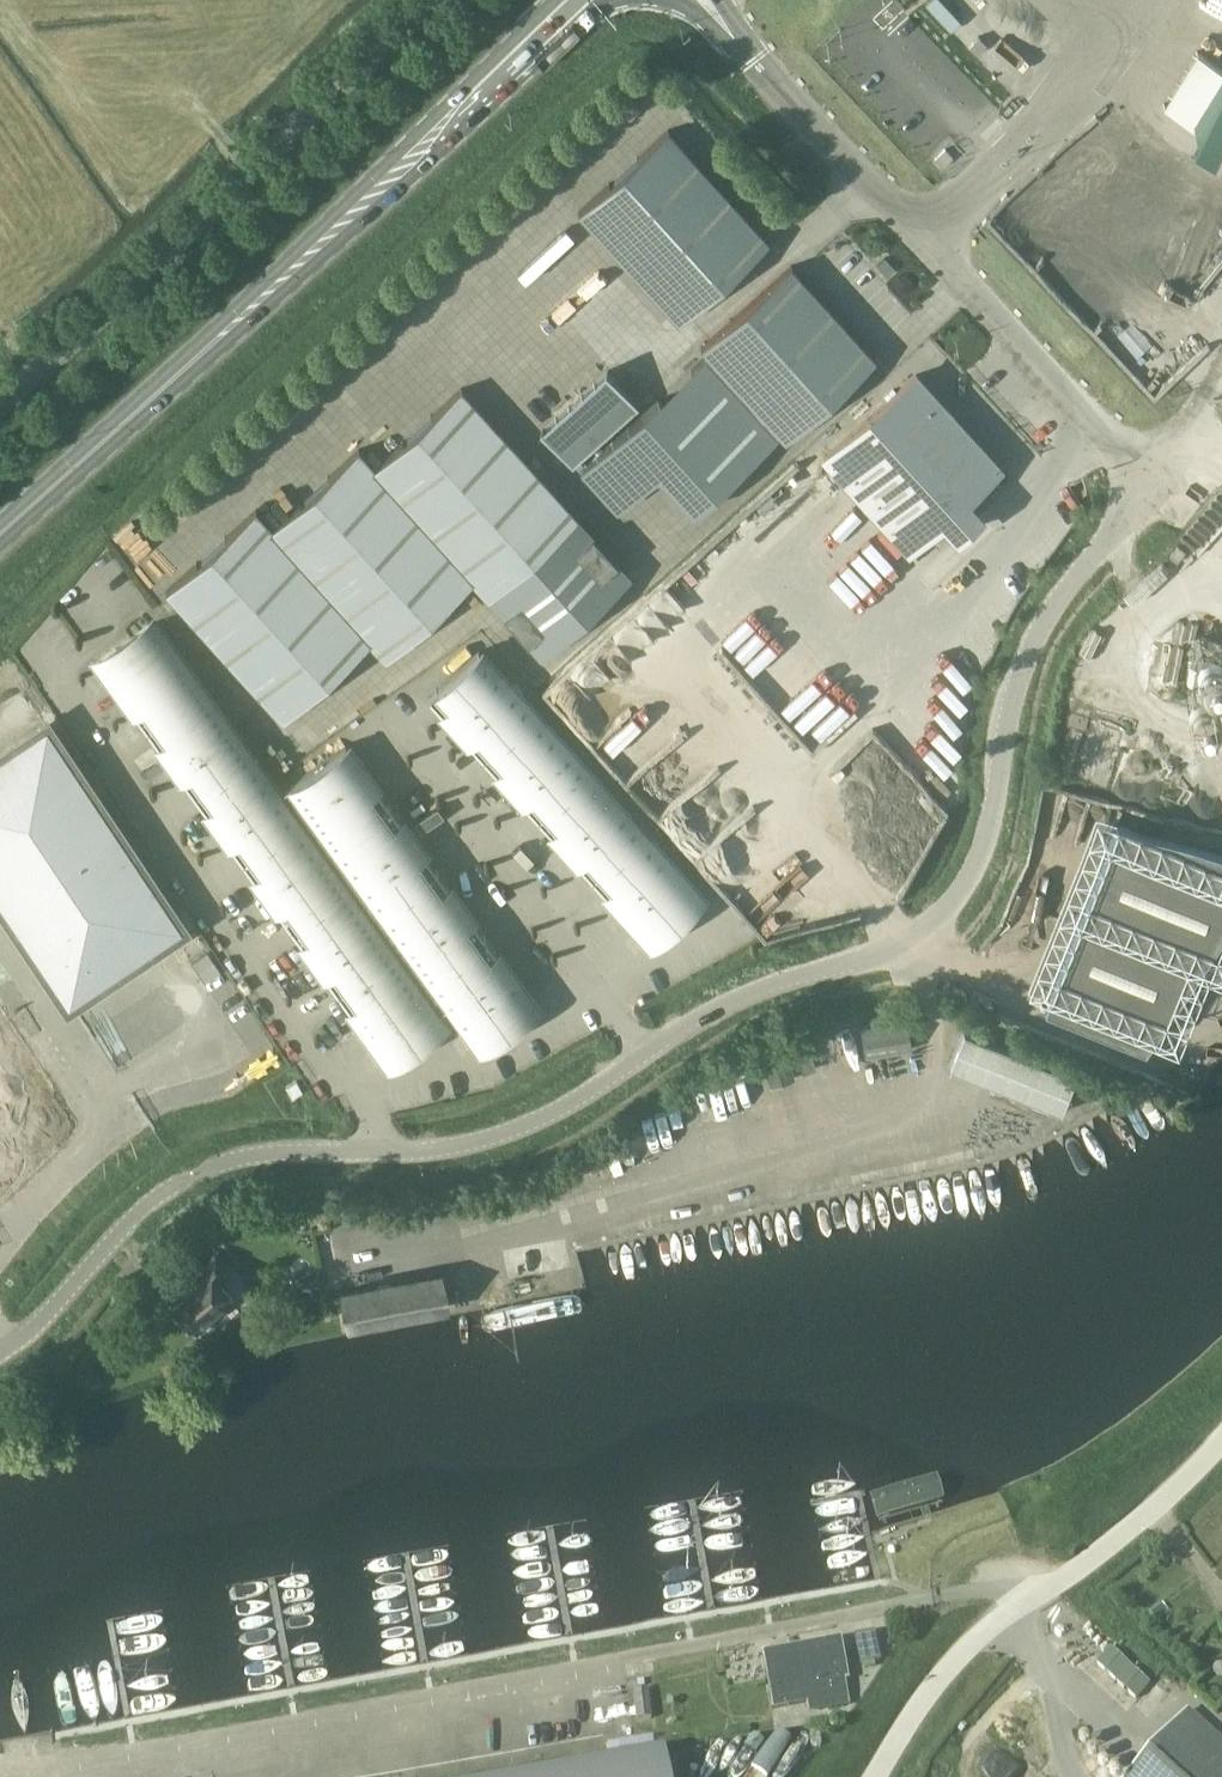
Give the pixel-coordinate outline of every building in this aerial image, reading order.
[(667,138),(578,222),(680,330),(769,247),(667,138)] [(895,267),(885,256),(877,264),(887,276),(895,267)] [(792,271),(703,355),(789,446),(878,362),(792,271)] [(1003,468),(920,377),(829,460),(912,551),(1003,468)] [(639,410),(611,380),(546,440),(574,471),(639,410)] [(487,598),(578,516),(462,388),(374,466),(359,448),(272,526),(256,509),(165,591),(282,720),(368,641),(385,659),(471,580),(487,598)] [(1186,551),(1178,545),(1169,556),(1177,562),(1186,551)] [(481,1038),(529,1003),(344,749),(285,791),(162,623),(102,667),(387,1057),(457,1006),(481,1038)] [(434,702),(650,940),(701,894),(485,656),(434,702)] [(48,723),(0,755),(0,896),(69,1001),(182,926),(48,723)] [(1043,1004),(1144,1044),(1221,928),(1221,851),(1117,822),(1043,1004)] [(207,952),(192,963),(205,982),(221,972),(207,952)] [(860,1027),(865,1056),(912,1048),(907,1019),(860,1027)] [(1100,1090),(1109,1063),(1018,1029),(1006,1056),(1100,1090)] [(795,1078),(786,1052),(761,1061),(770,1086),(795,1078)] [(302,1091),(296,1080),(284,1087),(291,1098),(302,1091)] [(216,1277),(231,1265),(219,1250),(180,1281),(186,1290),(182,1293),(183,1294),(173,1302),(194,1327),(232,1297),(216,1277)] [(394,1283),(379,1285),(385,1318),(400,1316),(394,1283)] [(361,1288),(341,1292),(347,1325),(367,1321),(361,1288)] [(586,1297),(460,1319),(464,1342),(590,1319),(586,1297)] [(869,1495),(876,1519),(943,1499),(936,1475),(869,1495)] [(841,1640),(763,1655),(774,1709),(814,1701),(815,1706),(847,1699),(843,1680),(848,1679),(841,1640)] [(652,1718),(648,1689),(633,1692),(637,1720),(652,1718)] [(1130,1776),(1221,1776),(1221,1740),(1189,1711),(1130,1776)] [(660,1760),(563,1776),(663,1776),(660,1760)]
